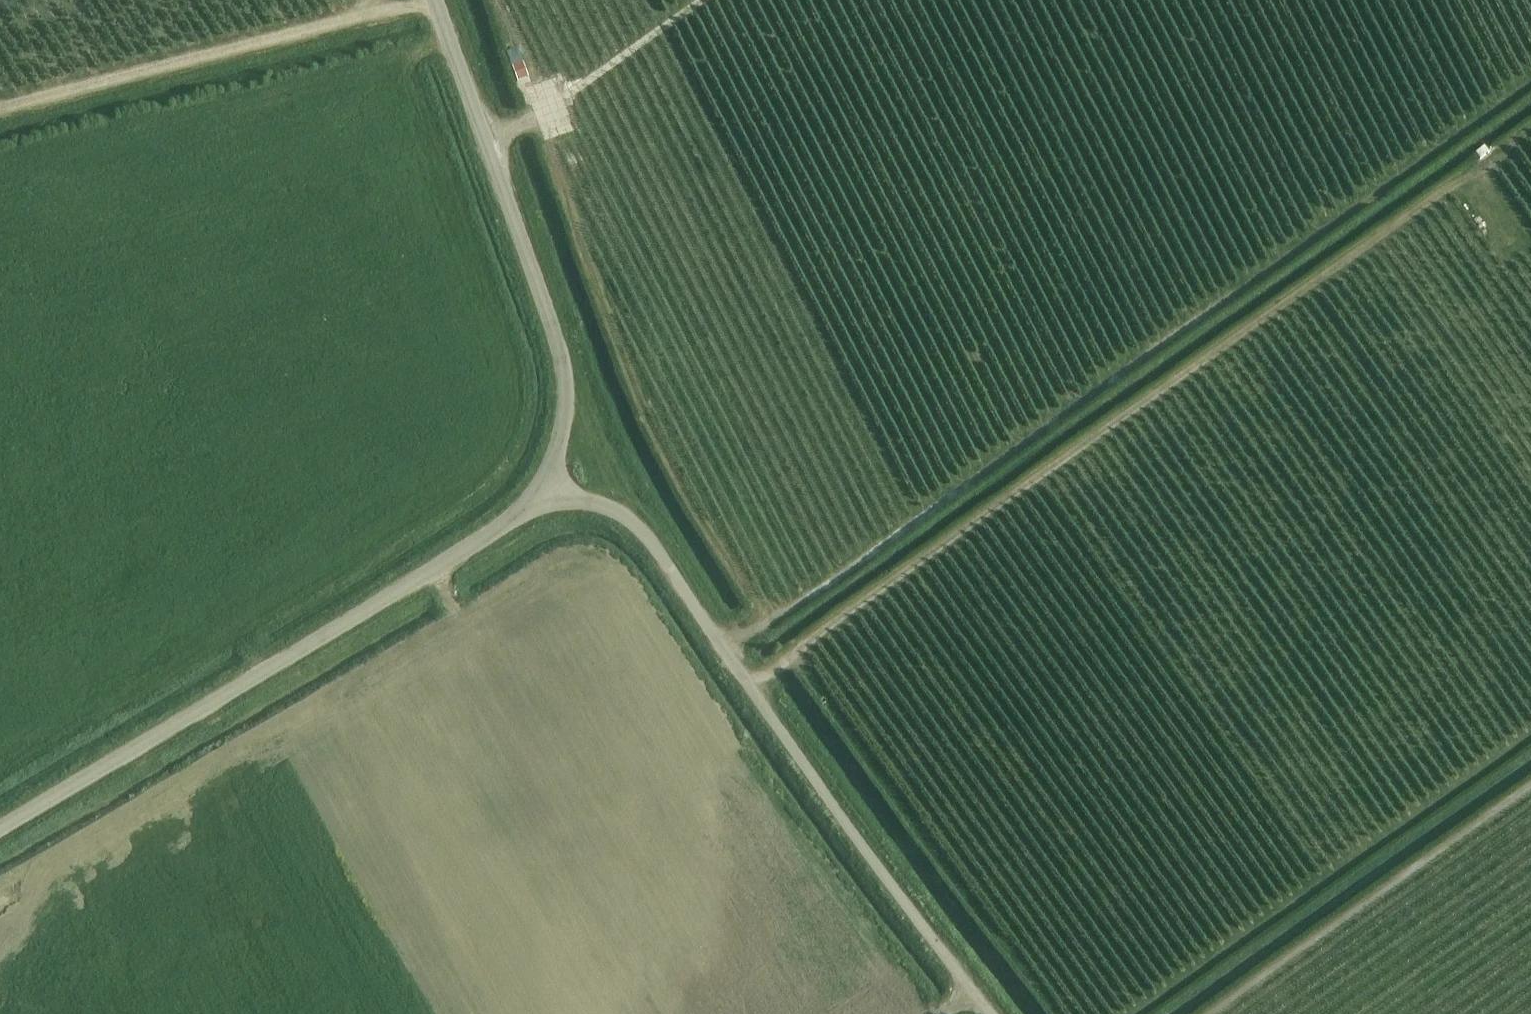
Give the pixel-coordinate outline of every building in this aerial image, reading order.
[(575,153),(564,161),(570,170),(582,162),(575,153)]
